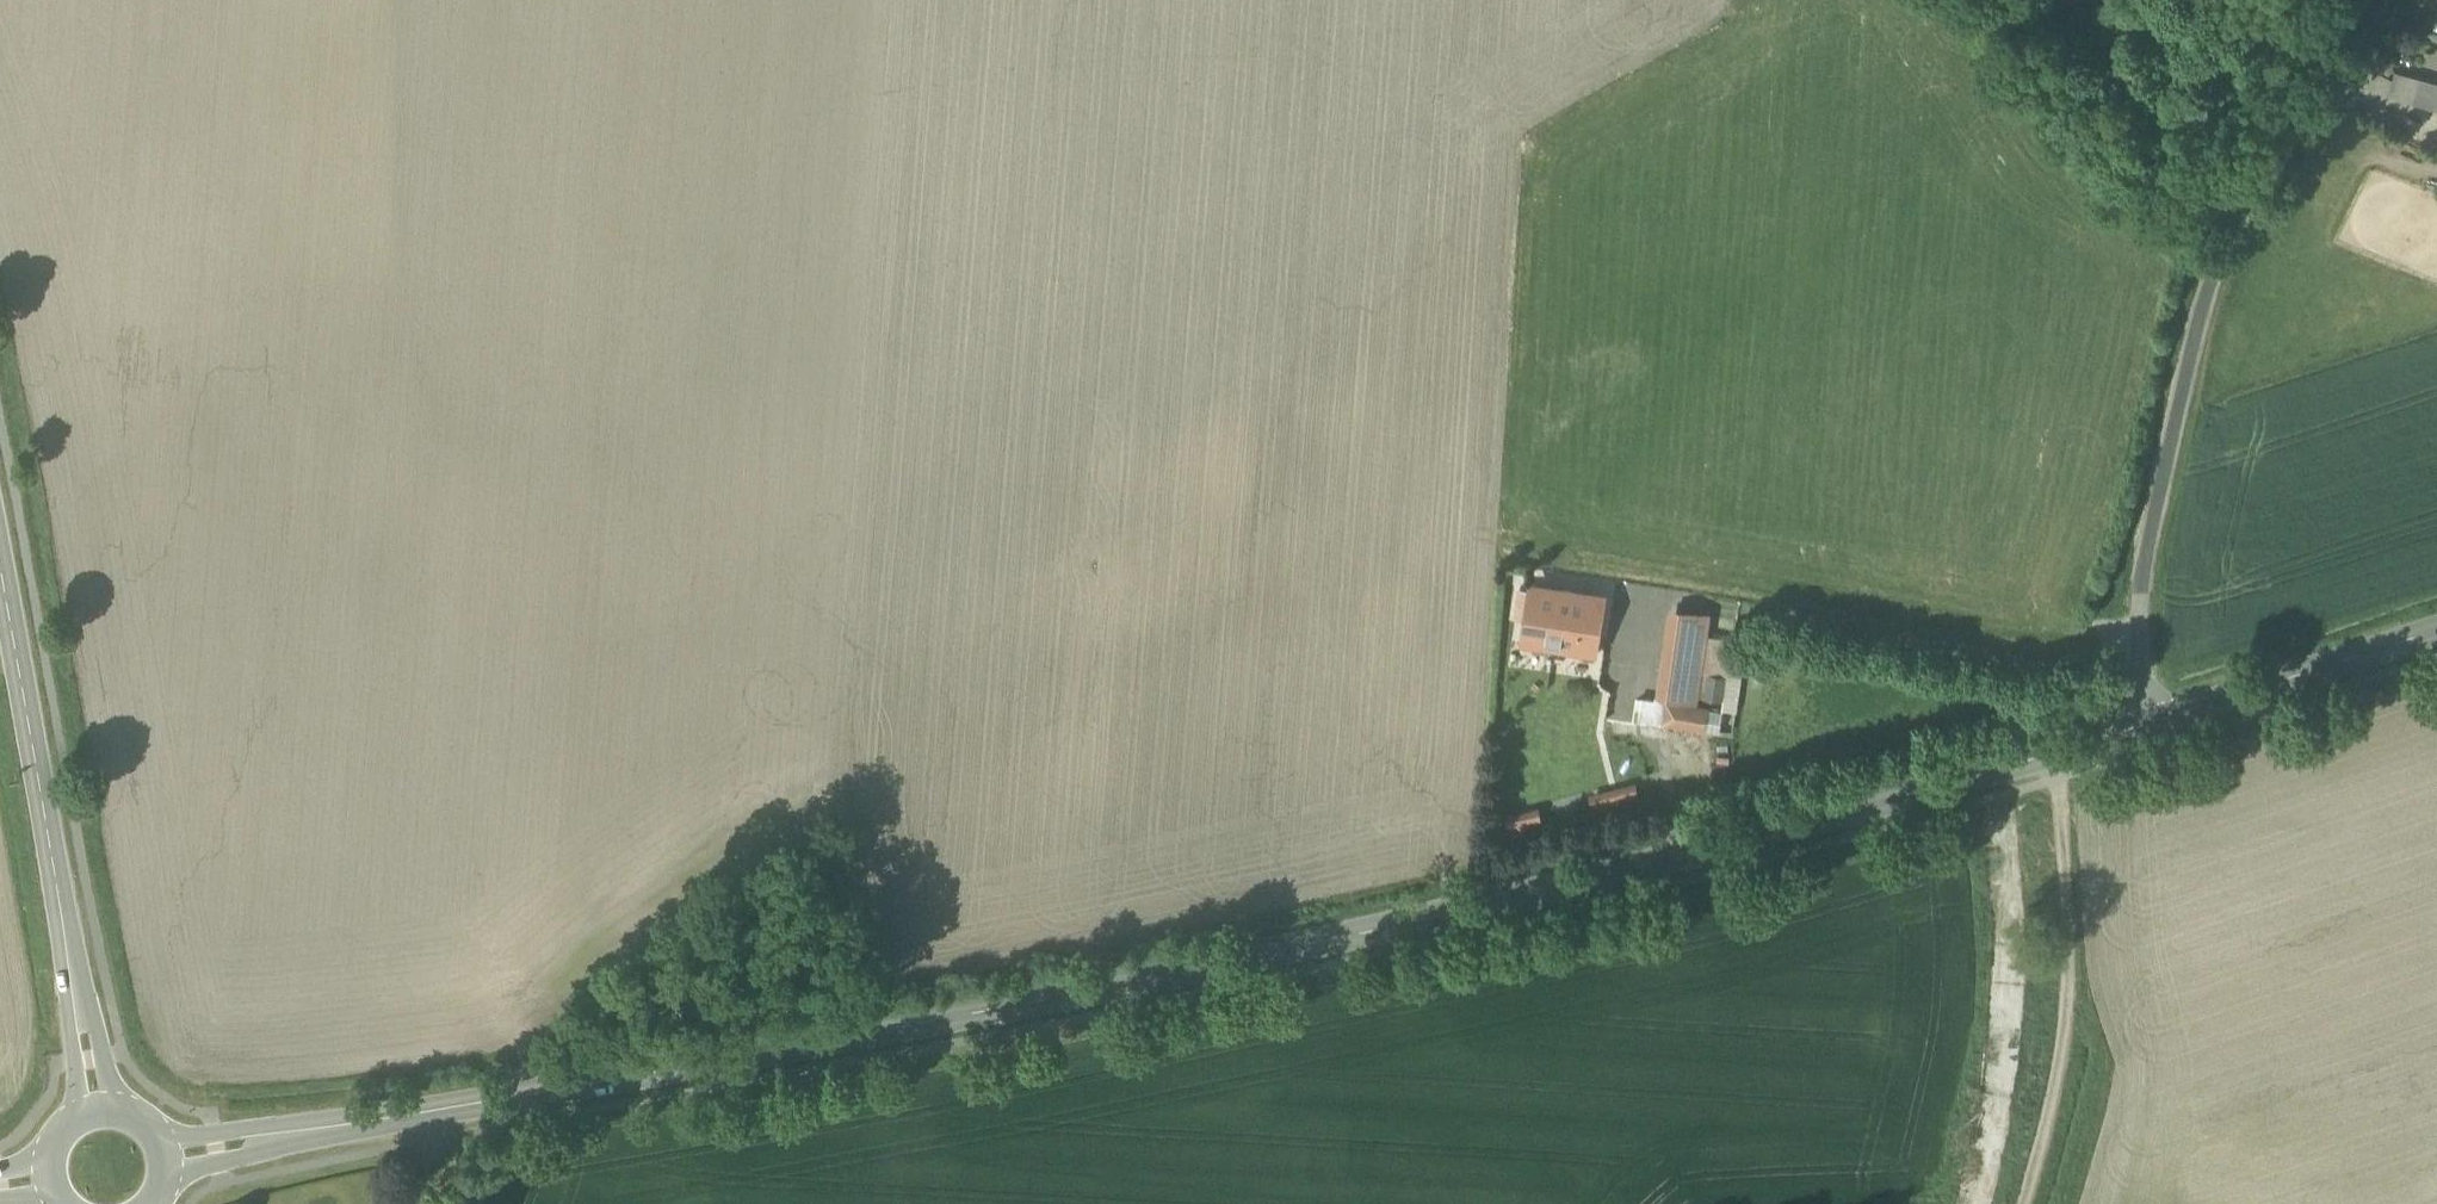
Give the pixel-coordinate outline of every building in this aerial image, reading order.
[(2419,78),(2412,101),(2435,108),(2436,100),(2436,83),(2419,78)] [(1605,599),(1532,588),(1524,637),(1597,648),(1605,599)] [(1709,615),(1672,609),(1659,695),(1696,701),(1709,615)] [(1661,676),(1637,672),(1634,691),(1658,695),(1661,676)]
